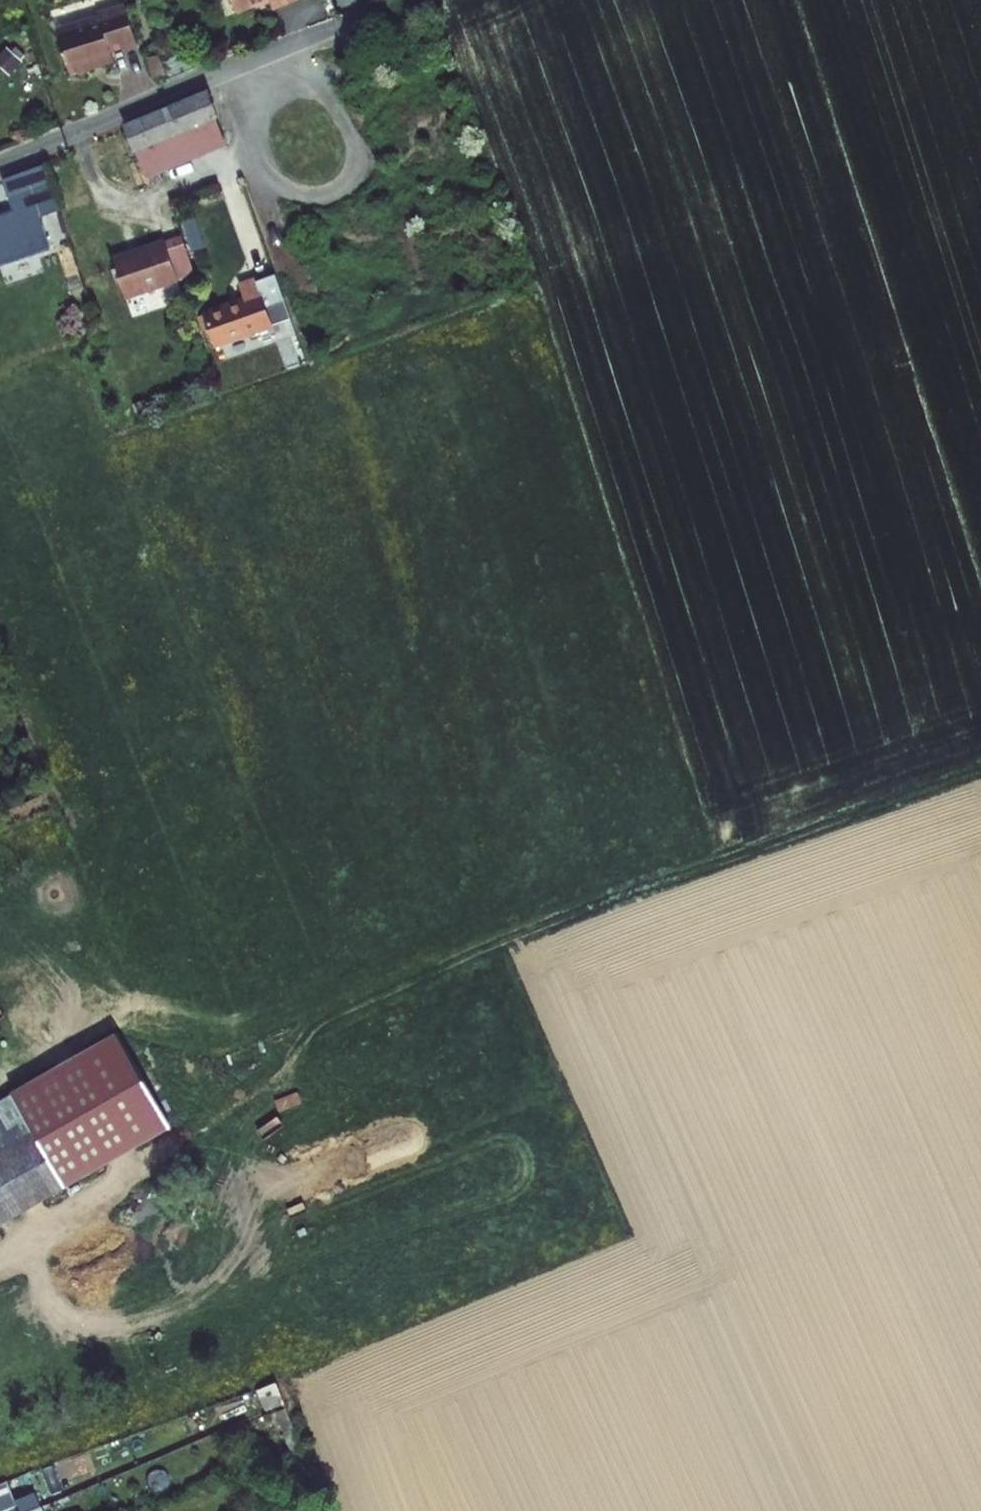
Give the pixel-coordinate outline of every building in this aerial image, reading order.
[(139,38),(128,2),(100,10),(101,14),(58,26),(71,71),(95,64),(94,58),(114,53),(112,46),(139,38)] [(234,144),(211,87),(131,120),(154,176),(234,144)] [(44,164),(3,178),(14,209),(0,214),(0,259),(52,242),(41,210),(58,204),(44,164)] [(183,221),(194,249),(206,244),(195,216),(183,221)] [(180,277),(166,238),(112,257),(125,296),(180,277)] [(293,320),(277,275),(257,282),(256,279),(242,284),(247,296),(207,311),(219,346),(293,320)] [(0,1105),(0,1215),(48,1187),(0,1105)] [(31,1509),(27,1497),(8,1504),(11,1509),(7,1510),(26,1510),(31,1509)]
